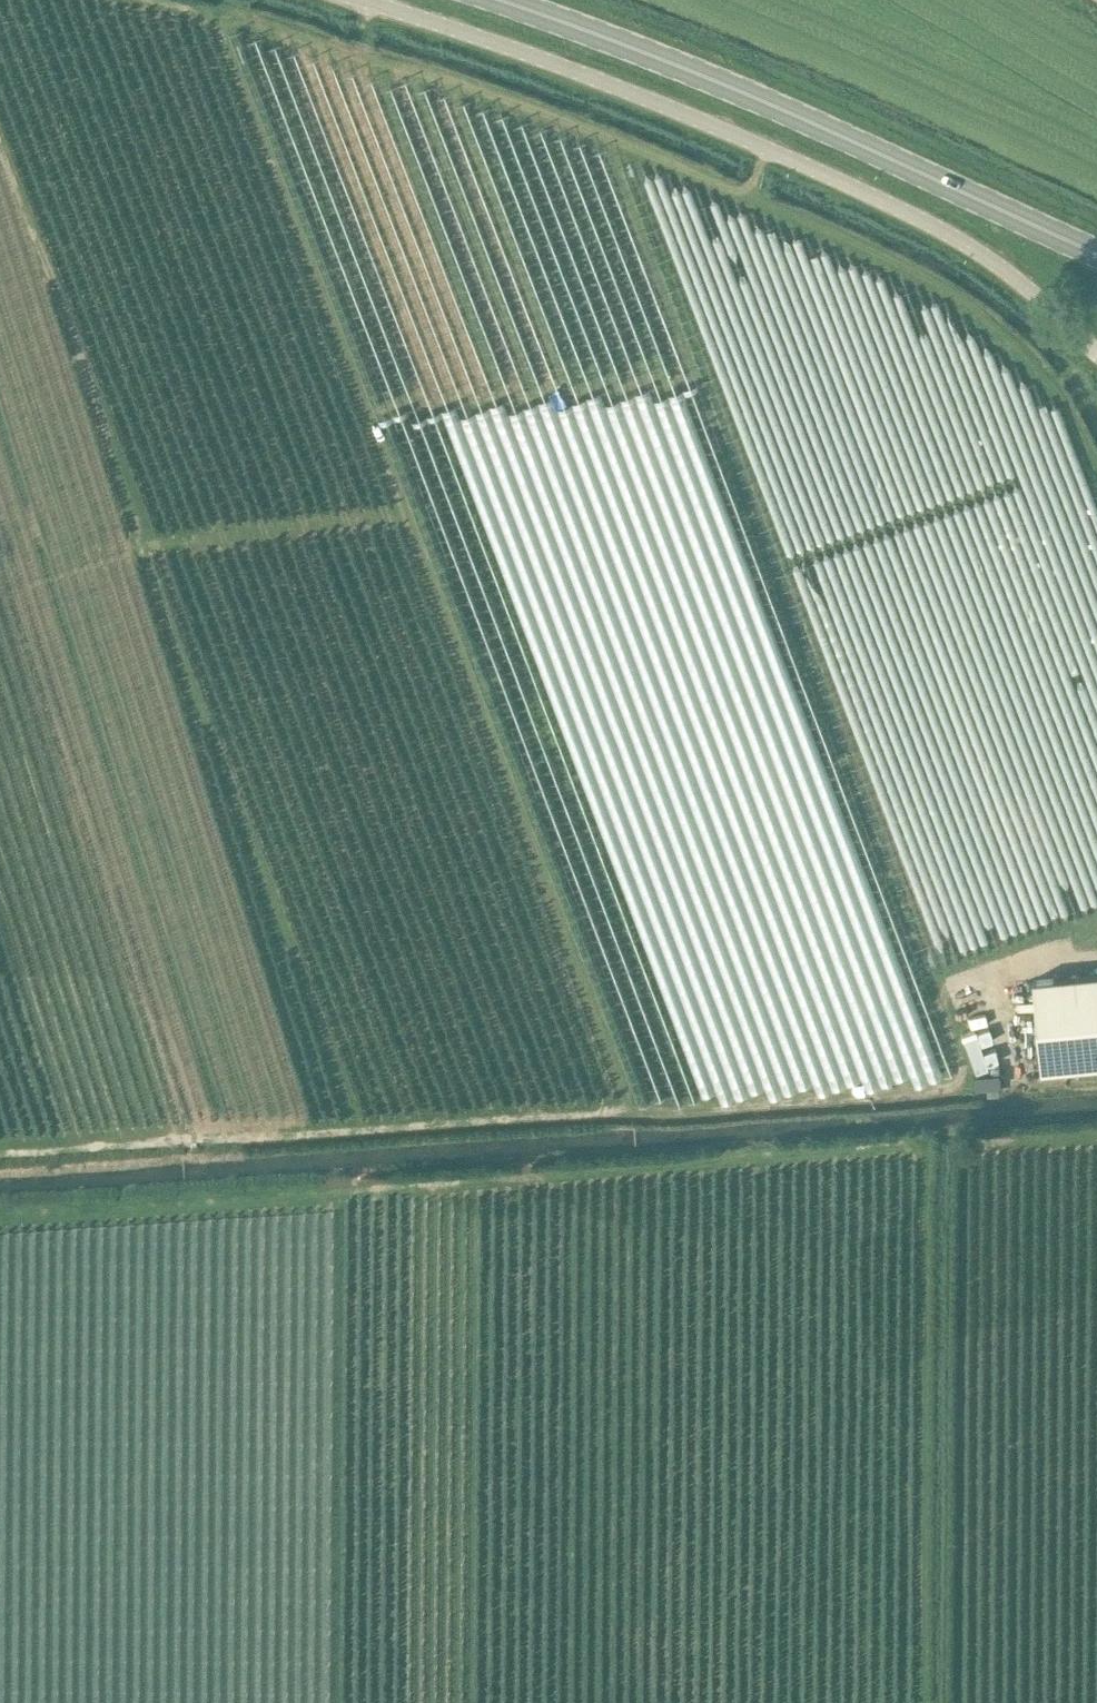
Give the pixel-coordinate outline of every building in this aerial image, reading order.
[(1034,979),(1043,1069),(1096,1064),(1096,973),(1034,979)] [(973,1072),(994,1066),(981,1025),(961,1032),(973,1072)] [(1005,1064),(976,1071),(981,1091),(1010,1083),(1005,1064)]
